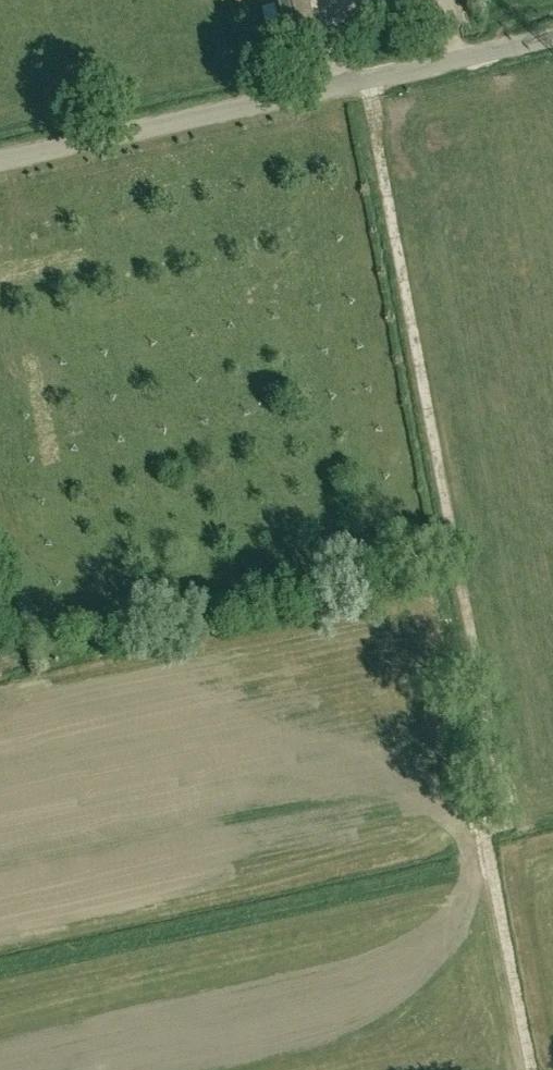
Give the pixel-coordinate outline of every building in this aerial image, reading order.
[(308,0),(276,0),(284,30),(313,23),(308,0)]
